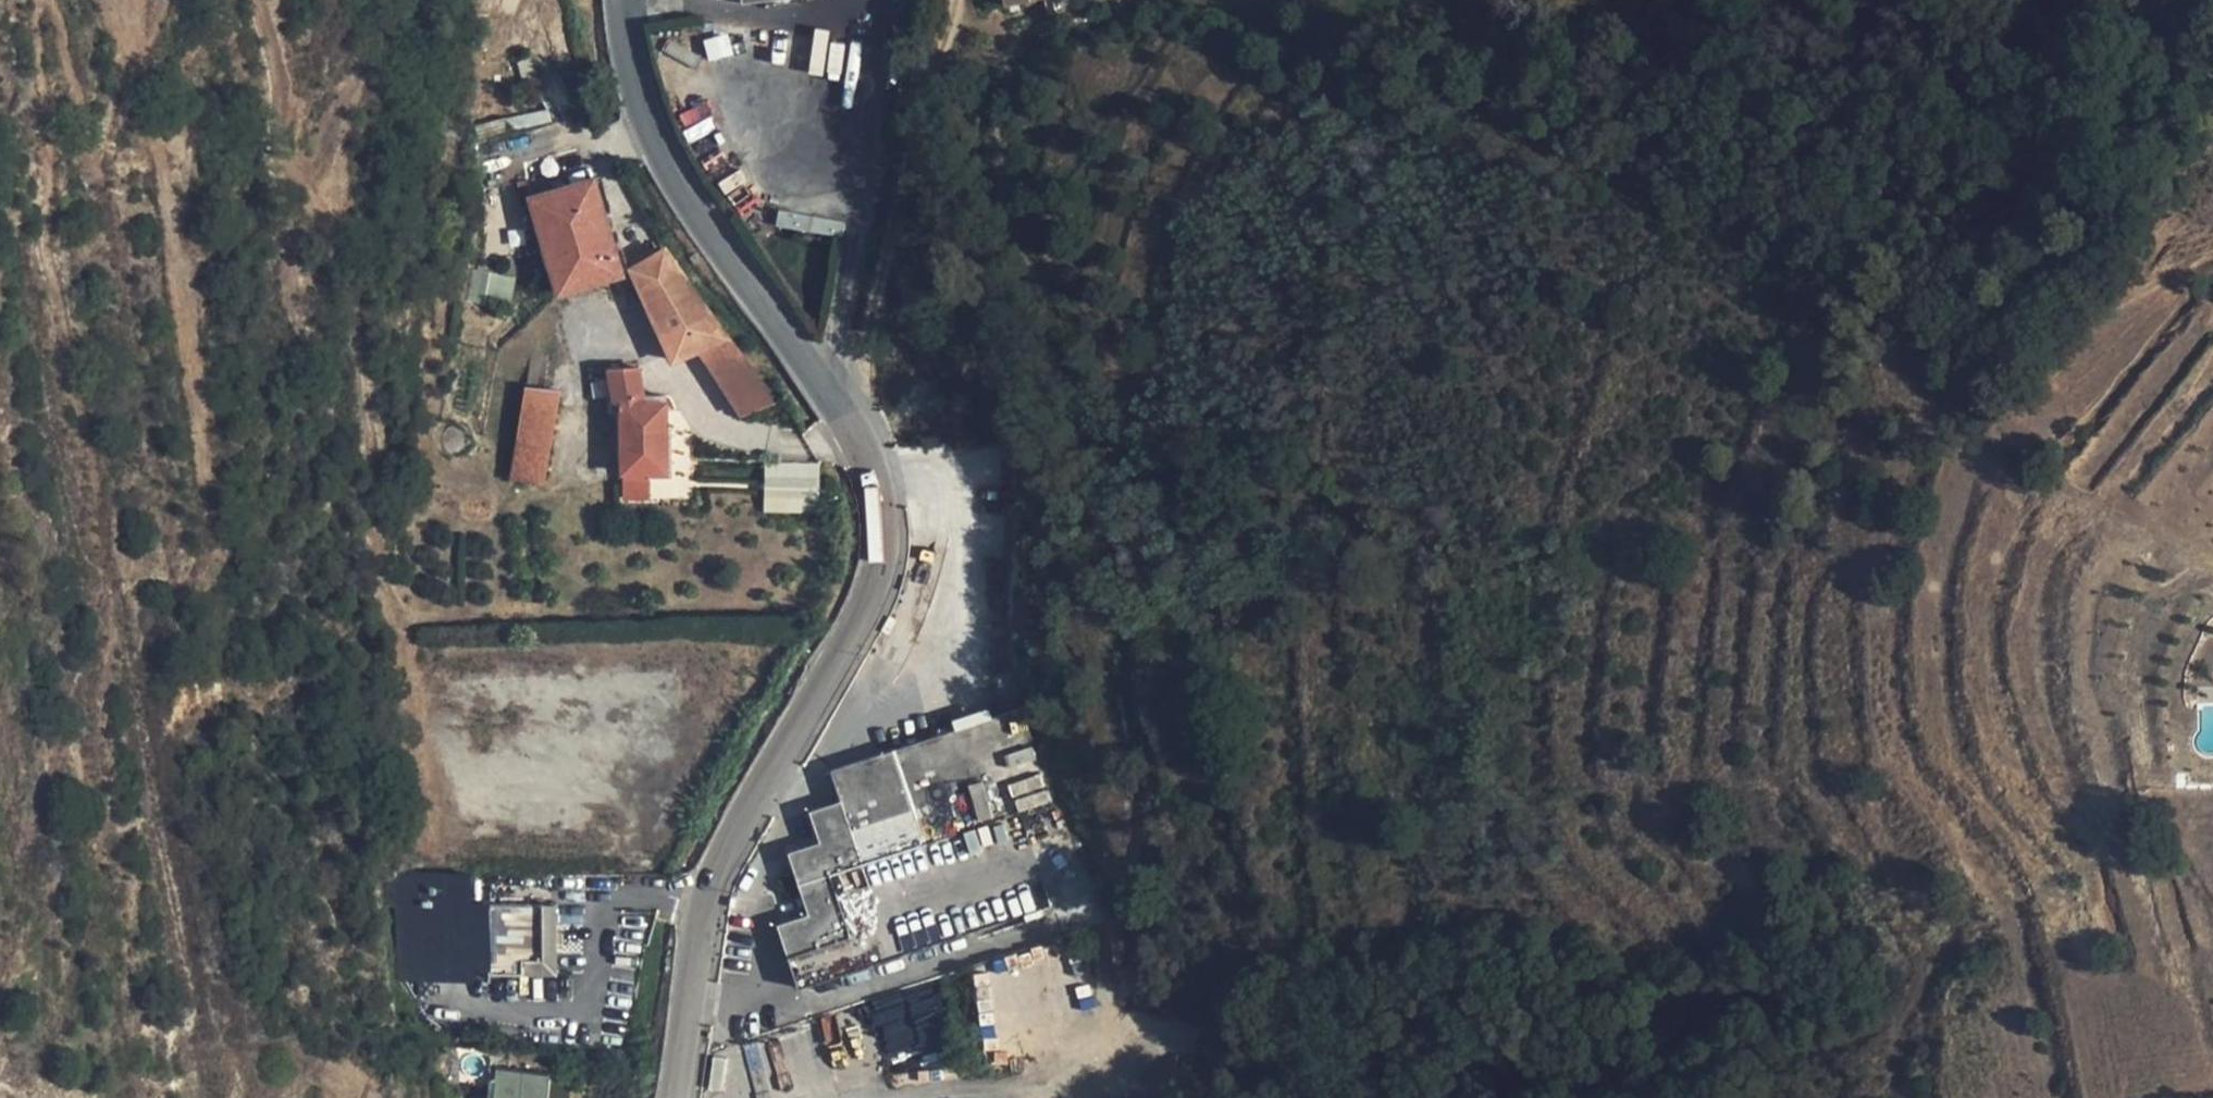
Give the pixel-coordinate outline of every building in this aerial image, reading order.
[(593,179),(531,197),(559,292),(621,273),(593,179)] [(665,248),(631,268),(673,360),(699,349),(727,336),(665,248)] [(727,336),(699,349),(741,414),(775,402),(727,336)] [(656,402),(656,395),(645,395),(639,367),(607,369),(613,402),(622,402),(622,472),(649,471),(666,471),(666,430),(666,402),(656,402)] [(560,391),(525,386),(515,477),(546,477),(560,391)] [(820,463),(762,463),(761,513),(819,513),(820,463)] [(637,489),(622,488),(622,497),(637,497),(637,489)] [(791,851),(801,883),(1020,812),(1050,803),(1020,709),(833,770),(843,801),(811,811),(821,842),(791,851)] [(1051,906),(1020,812),(801,883),(810,913),(779,924),(800,987),(1051,906)] [(555,905),(438,905),(438,971),(465,971),(465,970),(488,969),(488,974),(555,975),(555,905)] [(951,1044),(933,979),(870,997),(888,1062),(951,1044)] [(550,1074),(492,1069),(490,1097),(548,1097),(550,1074)]
